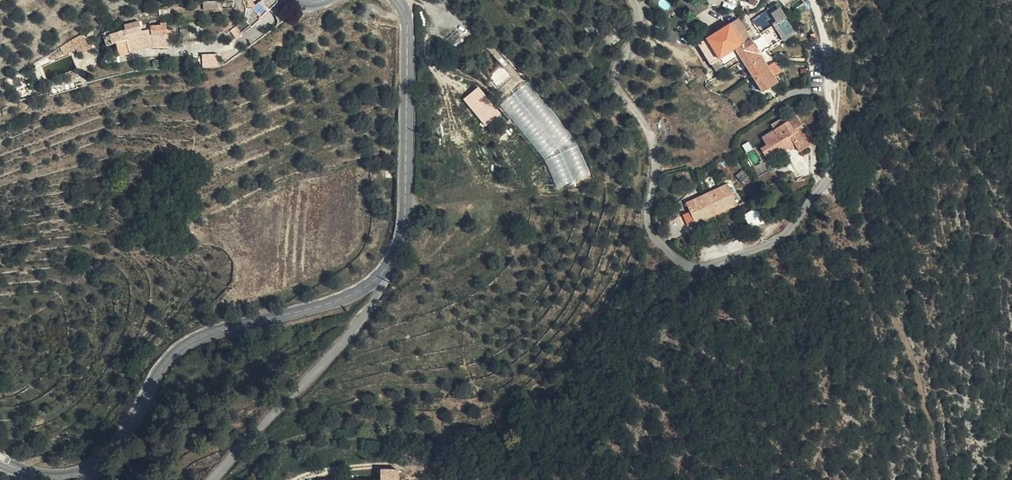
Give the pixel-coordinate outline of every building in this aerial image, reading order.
[(281,2),(280,0),(269,0),(264,3),(267,8),(271,12),(281,2)] [(715,5),(726,8),(728,0),(716,0),(715,5)] [(261,19),(271,12),(267,8),(258,15),(261,19)] [(262,22),(261,19),(258,15),(255,12),(248,11),(245,23),(250,29),(262,22)] [(759,31),(774,23),(768,11),(753,19),(759,31)] [(738,21),(701,46),(720,72),(728,67),(732,71),(745,63),(767,92),(781,82),(762,57),(796,35),(780,13),(775,16),(778,22),(761,35),(753,24),(749,27),(752,31),(747,33),(738,21)] [(235,39),(250,29),(245,23),(231,32),(235,39)] [(130,34),(110,33),(110,43),(119,43),(120,55),(132,55),(131,50),(169,49),(168,39),(173,39),(174,34),(170,34),(170,28),(154,29),(153,36),(130,36),(130,34)] [(96,50),(92,40),(67,51),(70,58),(70,59),(96,50)] [(67,51),(54,57),(56,62),(70,58),(67,51)] [(218,66),(216,53),(201,55),(203,68),(218,66)] [(463,98),(486,127),(501,115),(478,86),(463,98)] [(805,126),(798,115),(789,120),(792,123),(763,140),(774,157),(799,142),(803,148),(812,143),(803,129),(805,126)] [(556,189),(589,175),(563,116),(552,121),(530,131),(556,189)] [(746,206),(735,186),(698,208),(709,227),(746,206)] [(400,469),(384,469),(378,479),(403,479),(400,469)]
